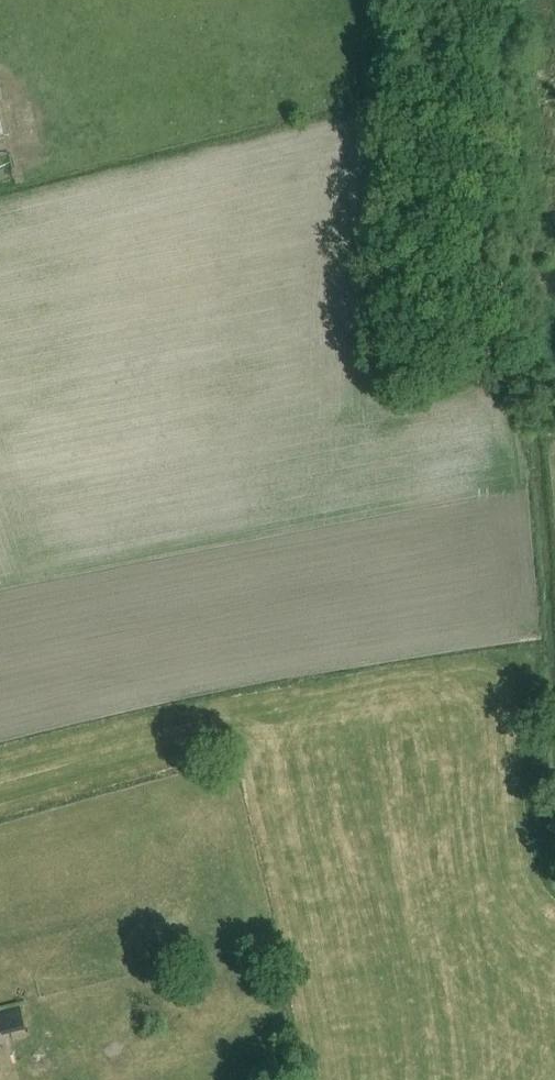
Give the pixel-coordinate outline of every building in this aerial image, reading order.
[(21,1007),(0,1012),(0,1027),(2,1035),(27,1029),(21,1007)]
